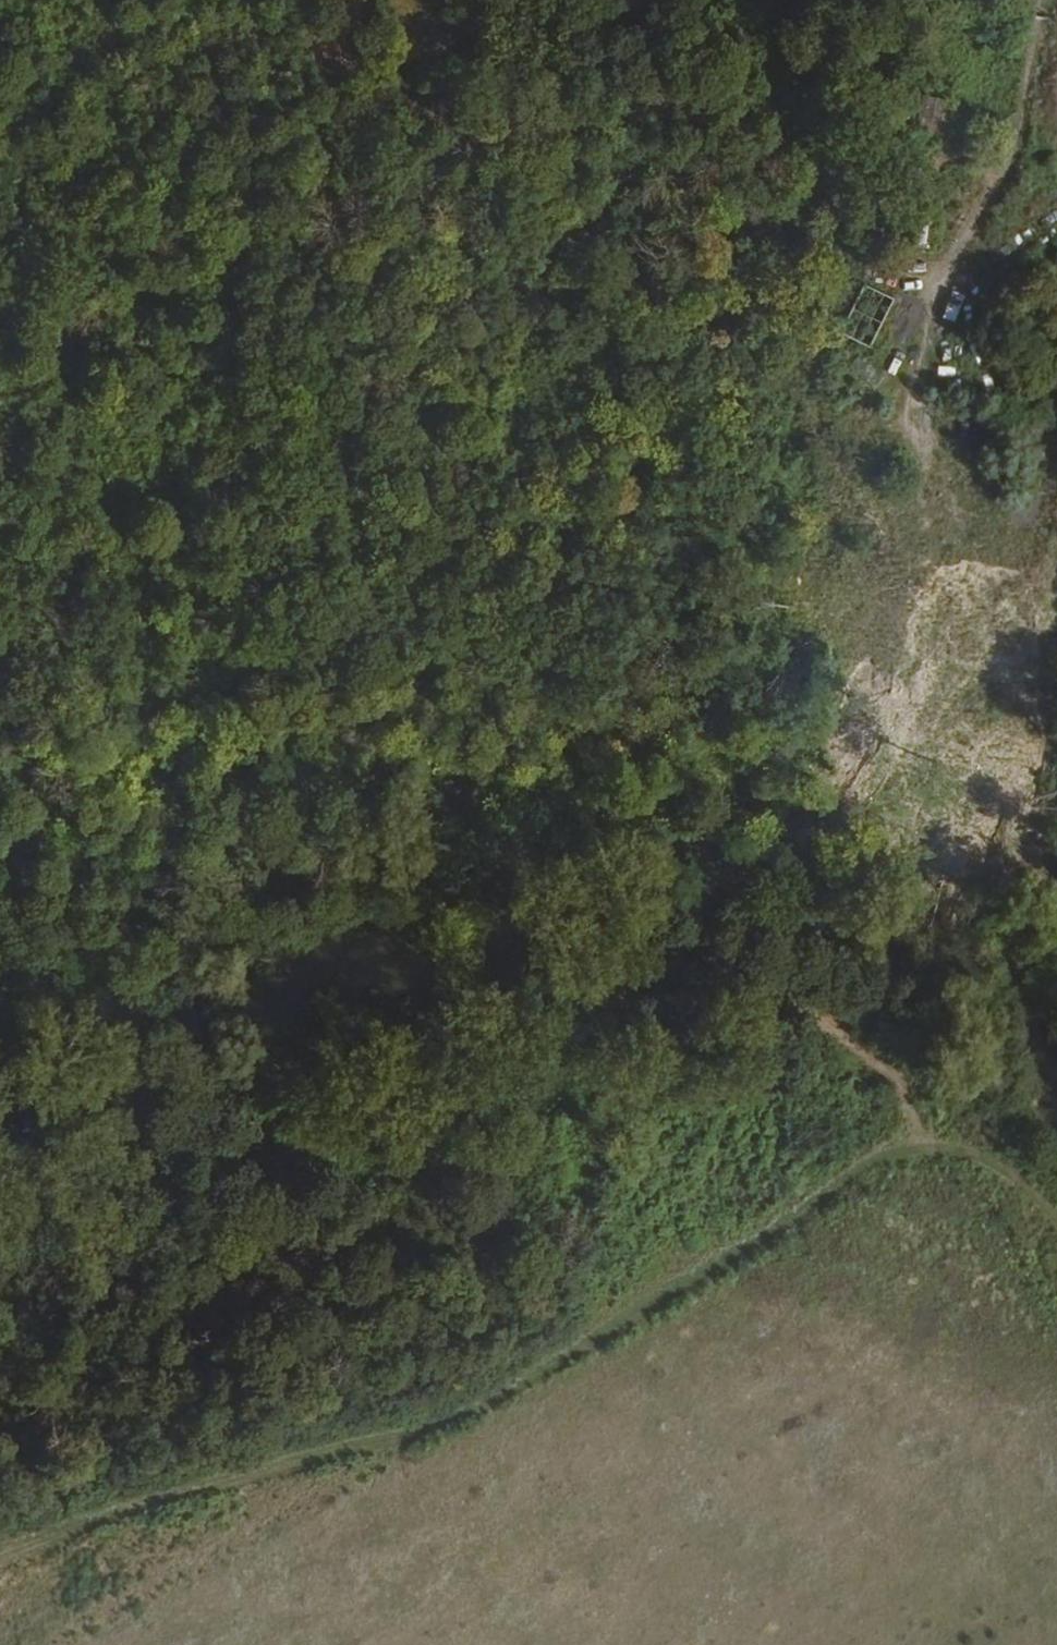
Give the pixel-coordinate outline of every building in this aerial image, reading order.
[(943,134),(950,98),(923,94),(916,129),(943,134)] [(863,283),(841,333),(870,345),(892,296),(863,283)]
